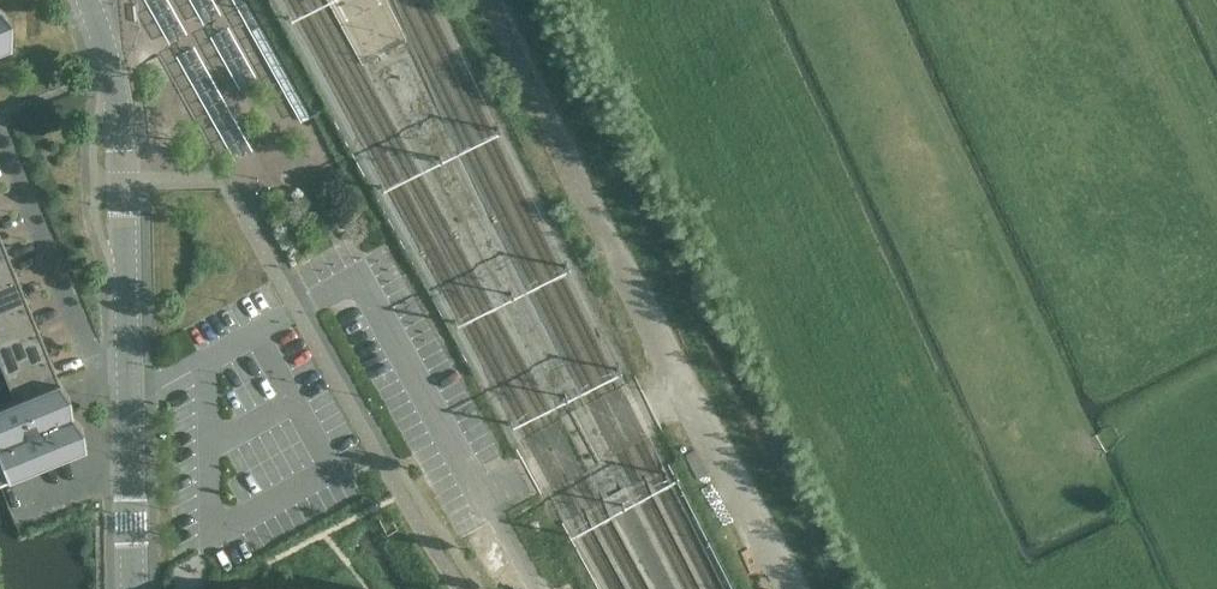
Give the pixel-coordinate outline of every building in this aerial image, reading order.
[(244,0),(232,0),(301,122),(310,117),(244,0)] [(11,45),(11,18),(0,7),(0,49),(11,45)] [(14,397),(0,402),(0,480),(86,445),(83,427),(72,412),(71,408),(70,408),(60,383),(61,382),(58,378),(0,234),(0,362),(14,397)] [(289,536),(343,511),(331,485),(276,510),(289,536)]
